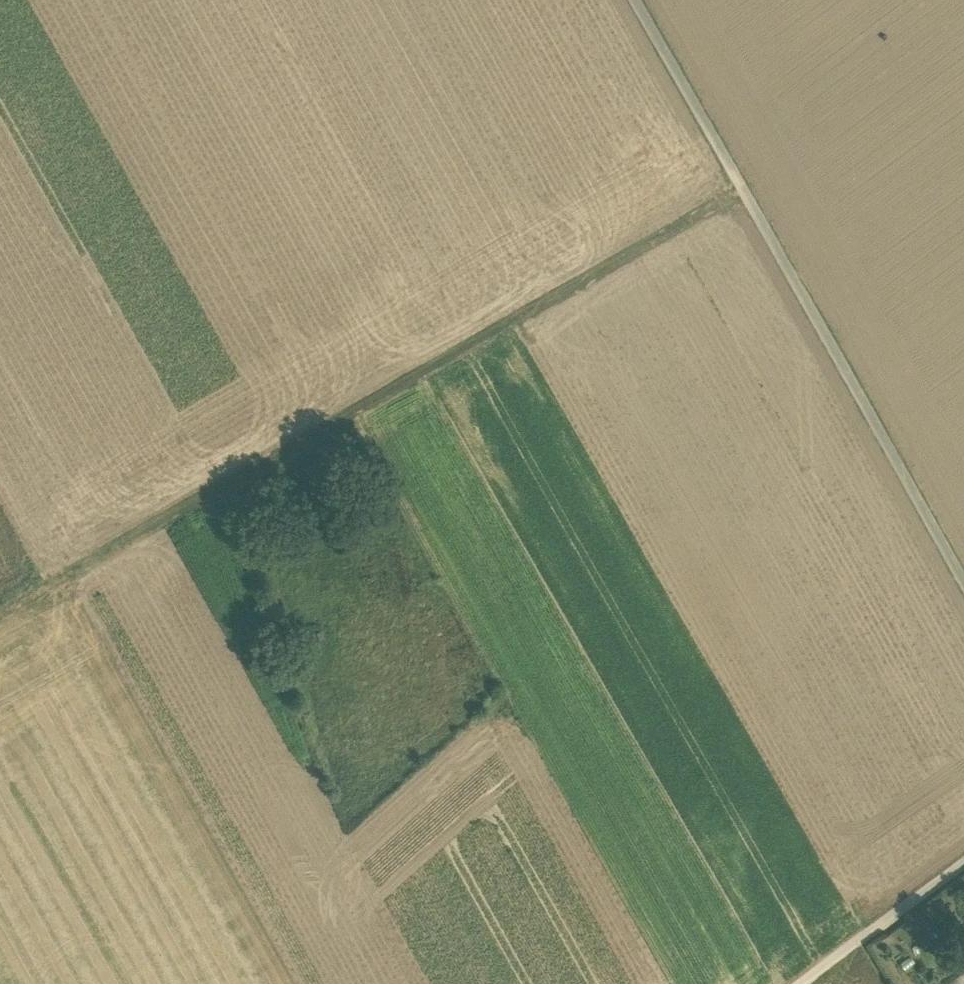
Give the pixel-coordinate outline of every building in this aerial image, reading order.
[(934,983),(963,983),(963,970),(934,983)]
